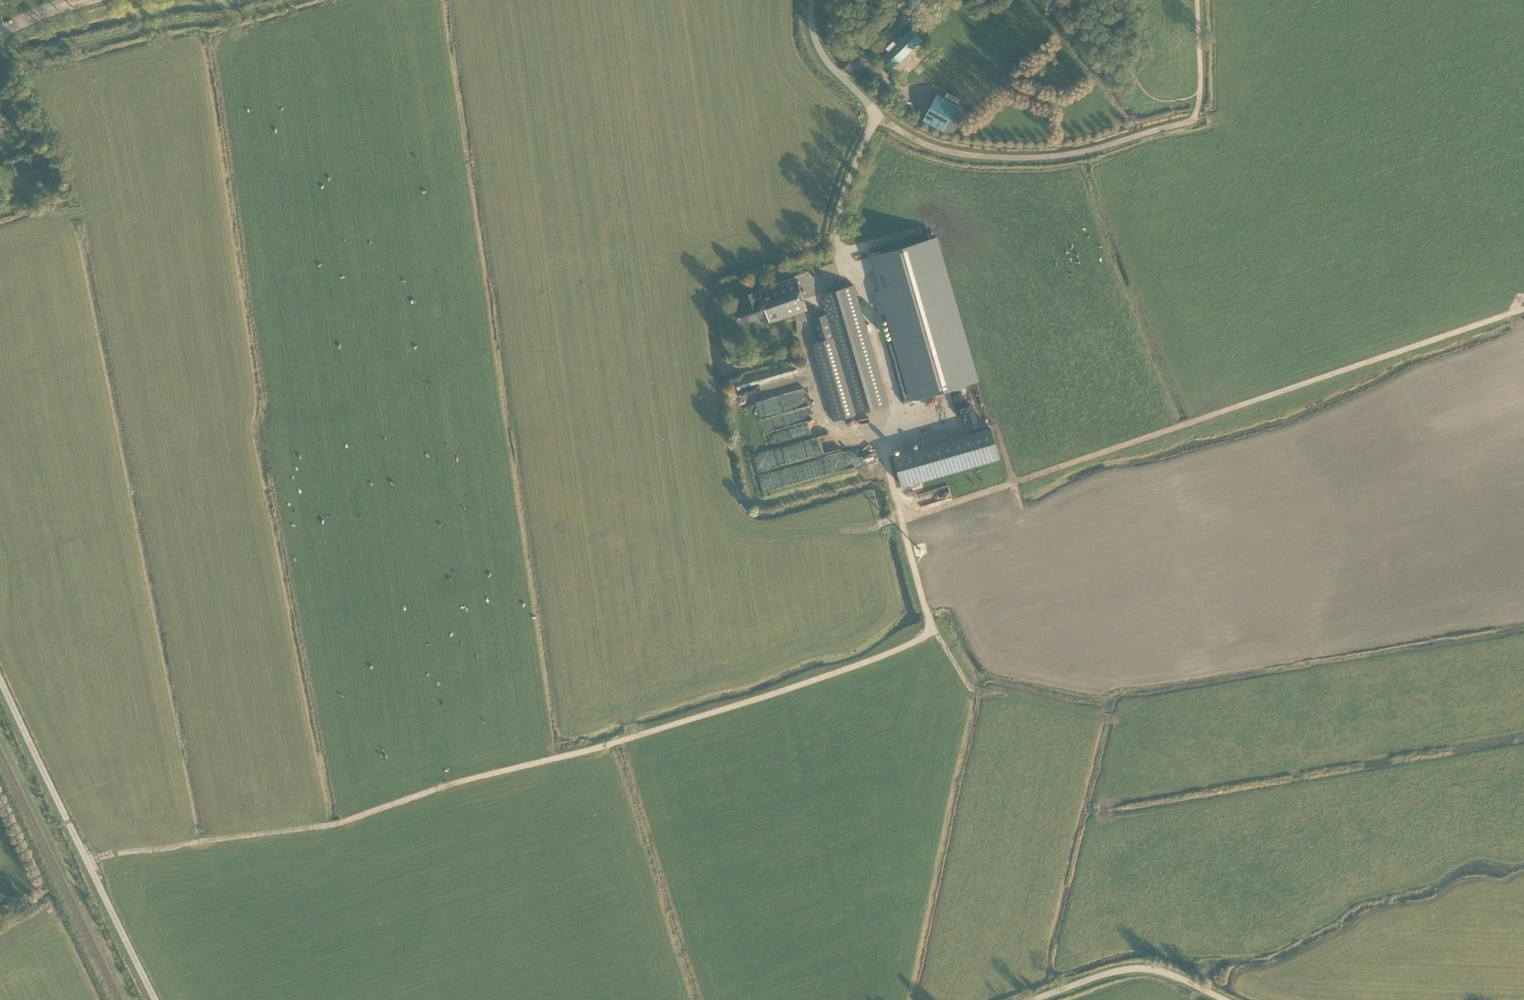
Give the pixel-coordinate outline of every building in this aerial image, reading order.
[(923,39),(912,27),(878,58),(889,70),(923,39)] [(922,119),(953,133),(966,108),(937,91),(922,119)] [(936,237),(871,256),(912,398),(976,379),(936,237)] [(806,309),(797,280),(760,292),(761,295),(757,297),(755,291),(742,295),(744,303),(735,306),(740,322),(763,315),(761,311),(765,310),(769,321),(806,309)] [(861,310),(854,285),(827,292),(823,301),(826,314),(812,318),(819,340),(812,342),(835,420),(889,404),(861,310)] [(741,406),(776,396),(774,389),(764,392),(760,380),(736,388),(741,406)] [(990,427),(913,450),(922,480),(999,457),(990,427)] [(902,486),(922,480),(913,450),(894,455),(902,486)]
